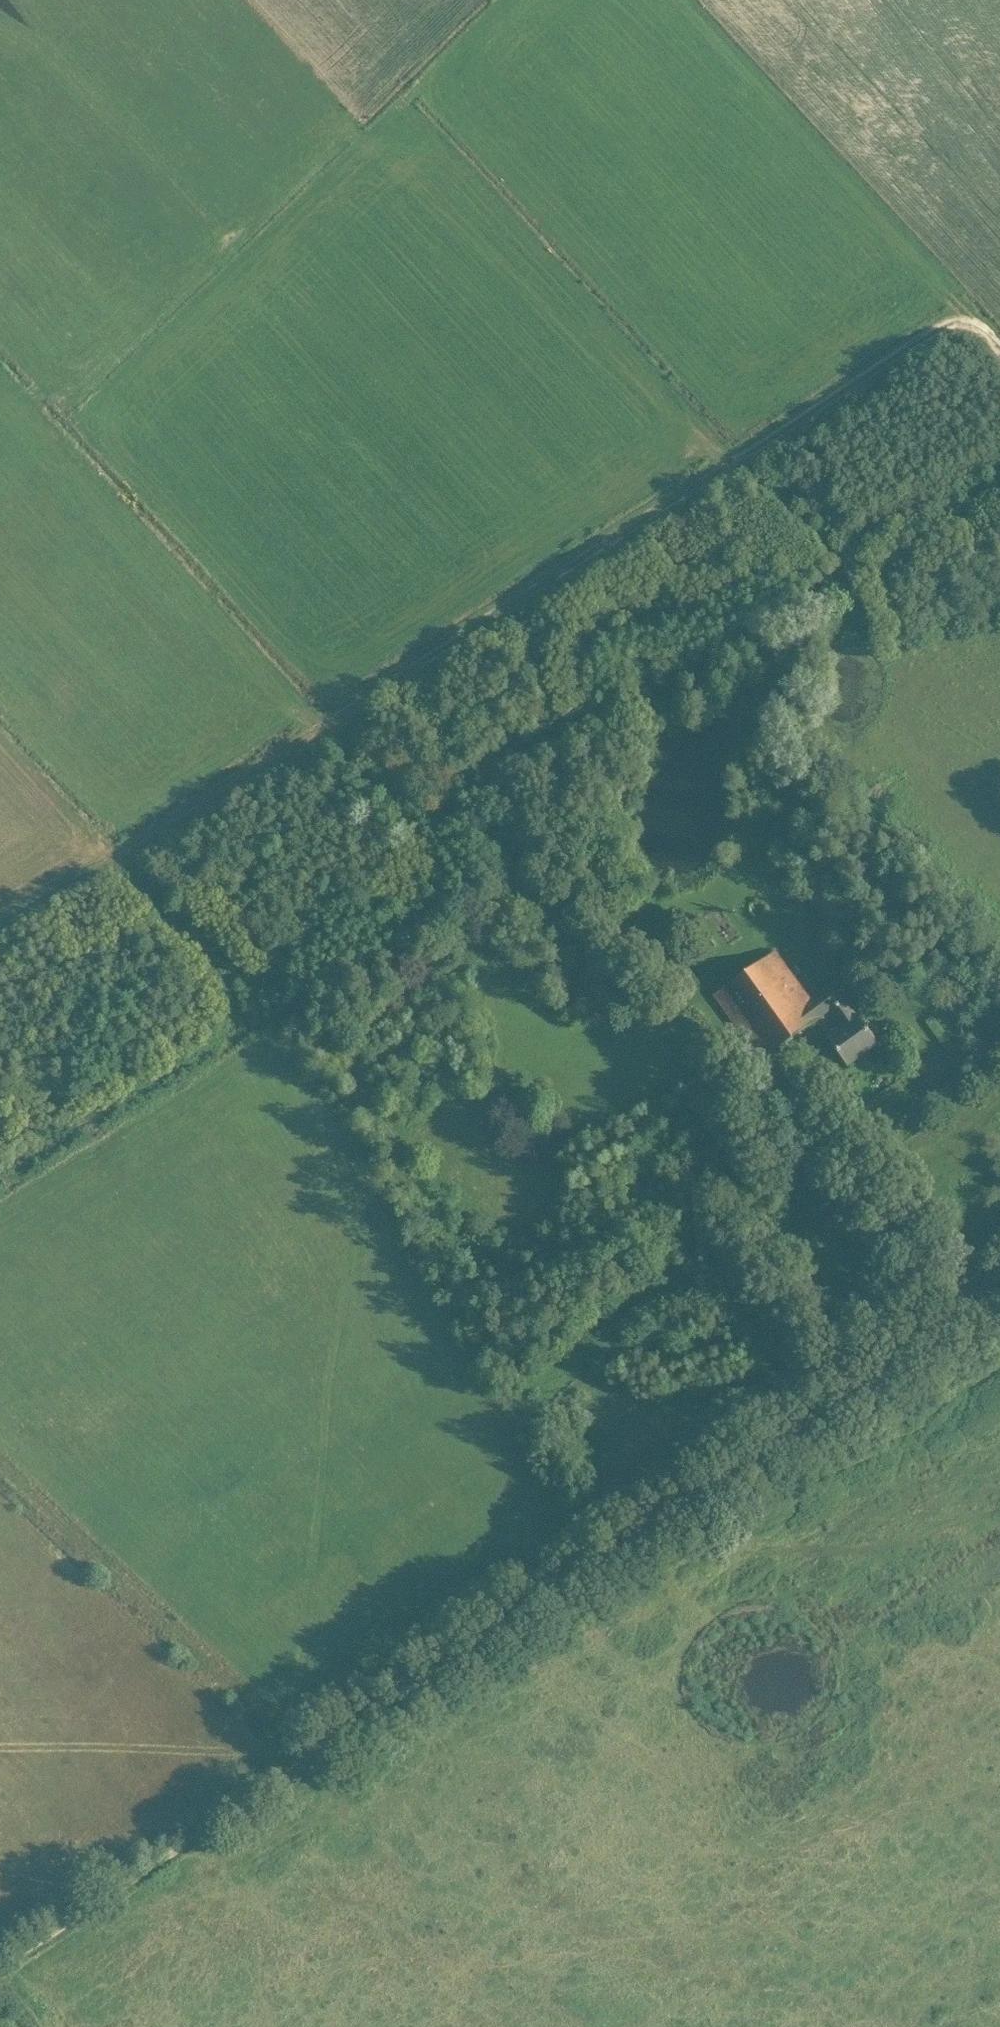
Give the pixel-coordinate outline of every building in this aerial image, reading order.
[(715,995),(740,1030),(752,1046),(756,1044),(766,1057),(820,1018),(819,1017),(830,1010),(842,1025),(826,1036),(848,1066),(878,1044),(867,1027),(857,1014),(856,1016),(834,986),(810,1004),(773,953),(715,995)]
